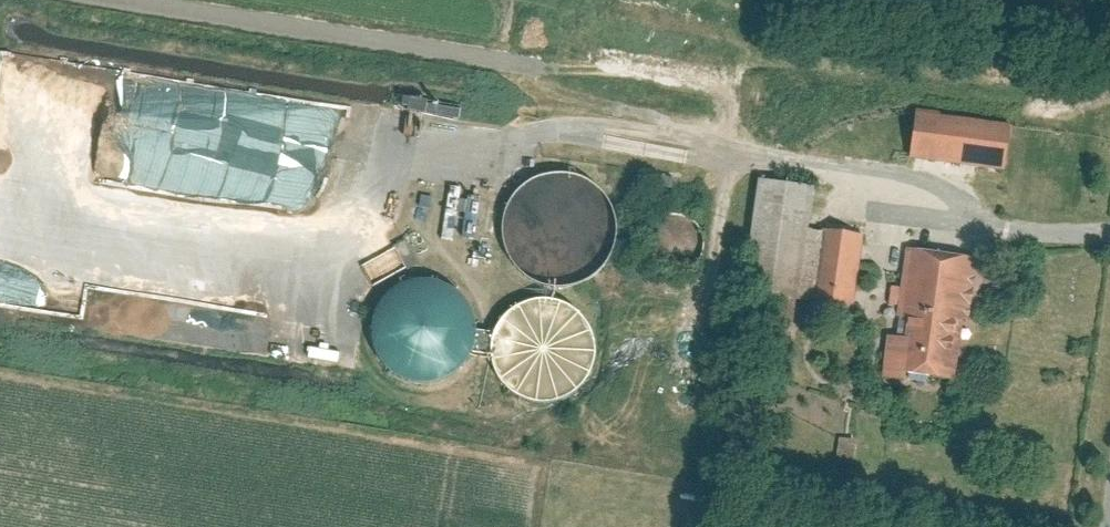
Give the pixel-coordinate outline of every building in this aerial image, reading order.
[(50,72),(13,66),(5,113),(20,115),(15,148),(55,154),(61,118),(100,125),(104,98),(124,101),(128,71),(52,59),(50,72)] [(1009,94),(772,64),(762,136),(1000,166),(1009,94)] [(284,160),(294,99),(209,86),(202,132),(251,140),(248,159),(267,162),(267,157),(284,160)] [(805,183),(752,178),(736,332),(789,337),(793,298),(811,300),(818,228),(800,227),(805,183)] [(451,193),(453,233),(476,232),(474,192),(451,193)] [(859,233),(818,228),(811,300),(852,304),(859,233)] [(401,246),(367,265),(378,285),(412,266),(401,246)] [(974,254),(903,246),(896,314),(904,314),(902,335),(885,334),(881,376),(898,378),(899,371),(953,376),(959,315),(968,316),(974,254)] [(401,380),(415,383),(430,382),(444,377),(455,369),(464,357),(469,344),(471,329),(468,315),(461,302),(451,292),(438,285),(424,282),(410,282),(396,287),(384,296),(375,307),(370,321),(369,335),(372,349),(378,362),(389,373),(401,380)] [(527,398),(542,401),(556,399),(570,394),(581,384),(590,372),(595,358),(595,344),(591,329),(584,317),(573,307),(560,300),(545,298),(531,299),(517,305),(506,314),(497,326),(493,340),(492,355),(496,369),(503,382),(514,392),(527,398)]
